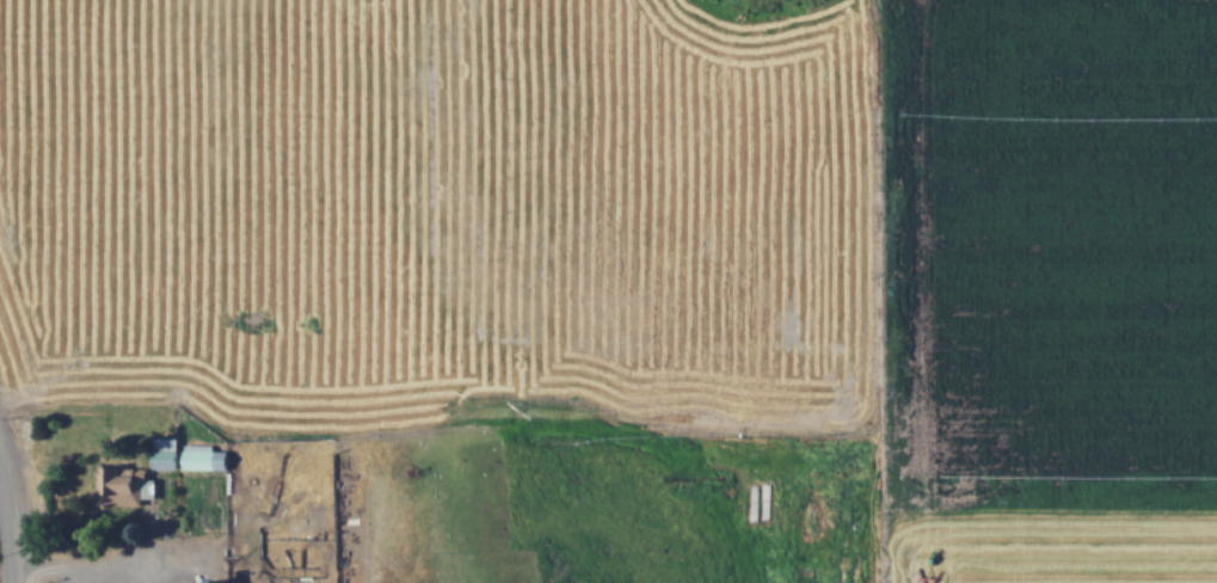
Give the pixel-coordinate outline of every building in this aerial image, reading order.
[(214,445),(185,445),(185,469),(229,469),(229,452),(214,452),(214,445)] [(144,505),(144,495),(156,495),(156,476),(124,476),(124,466),(99,466),(99,505),(144,505)]
